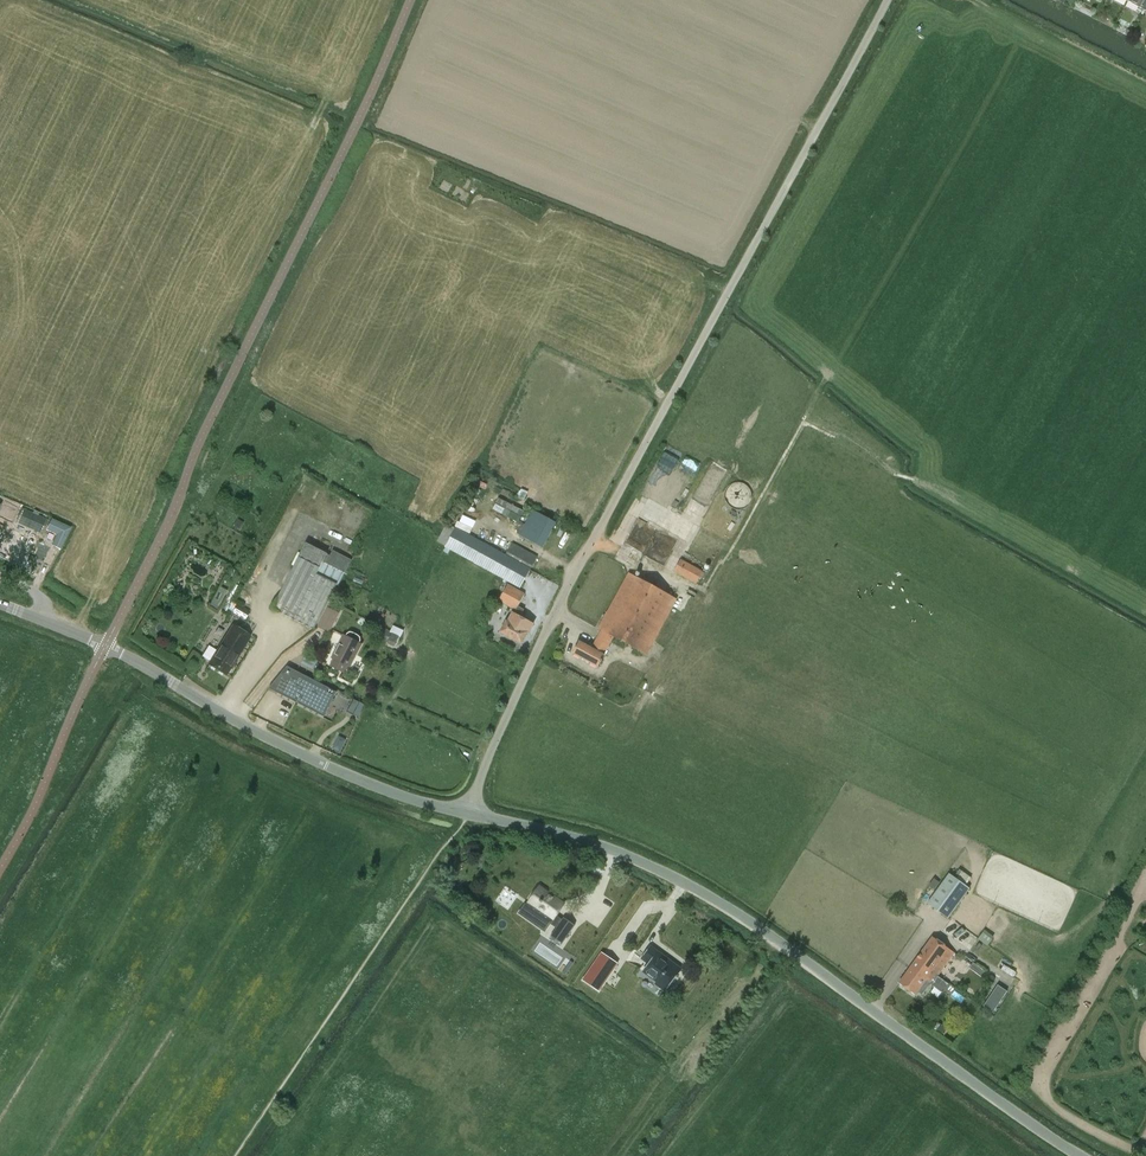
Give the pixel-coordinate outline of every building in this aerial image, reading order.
[(1127,1),(1143,9),(1145,4),(1145,0),(1128,0),(1127,1)] [(518,523),(524,510),(498,498),(492,510),(518,523)] [(1,505),(0,507),(0,517),(12,522),(19,507),(3,500),(1,505)] [(42,534),(48,521),(22,510),(16,523),(42,534)] [(542,548),(556,523),(533,510),(519,535),(542,548)] [(54,534),(55,534),(57,535),(52,545),(60,549),(70,529),(52,520),(47,530),(49,531),(50,532),(54,534)] [(446,524),(446,525),(437,541),(446,546),(455,528),(446,524)] [(455,528),(446,546),(521,587),(530,570),(455,528)] [(352,560),(333,550),(330,556),(326,554),(326,553),(306,543),(273,609),(314,629),(336,585),(338,586),(345,573),(352,560)] [(531,568),(537,557),(512,543),(506,554),(531,568)] [(27,561),(33,564),(36,559),(30,556),(27,561)] [(674,571),(697,583),(703,572),(681,560),(674,571)] [(647,655),(676,601),(677,599),(629,573),(599,629),(602,630),(592,648),(579,642),(577,646),(576,646),(575,648),(576,649),(573,653),(598,667),(601,662),(602,663),(603,660),(602,660),(605,655),(602,654),(606,645),(608,646),(614,637),(647,655)] [(507,585),(498,600),(515,609),(516,610),(518,606),(520,603),(525,594),(507,585)] [(220,586),(209,606),(217,610),(227,591),(220,586)] [(232,612),(234,614),(245,620),(250,611),(237,604),(232,612)] [(507,621),(500,632),(522,644),(533,624),(522,618),(520,617),(524,609),(518,606),(516,610),(515,609),(509,622),(507,621)] [(318,627),(329,633),(339,613),(327,607),(318,627)] [(226,675),(250,637),(233,626),(217,651),(209,646),(202,656),(210,662),(209,664),(226,675)] [(334,659),(331,666),(344,673),(348,666),(350,667),(361,644),(359,643),(360,641),(360,638),(358,636),(353,633),(350,633),(348,634),(346,637),(344,636),(332,658),(334,659)] [(337,692),(309,678),(291,668),(287,666),(273,684),(280,688),(278,693),(324,716),(337,692)] [(360,702),(354,699),(347,712),(353,715),(360,702)] [(927,903),(933,907),(948,918),(970,888),(949,873),(927,903)] [(939,882),(934,878),(929,885),(934,889),(939,882)] [(528,902),(553,920),(565,904),(540,886),(528,902)] [(983,932),(982,934),(979,939),(988,945),(991,941),(993,938),(983,932)] [(916,960),(938,975),(954,953),(933,937),(916,960)] [(644,971),(668,989),(680,973),(664,961),(667,959),(651,947),(642,958),(649,964),(644,971)] [(617,964),(601,953),(583,980),(599,991),(617,964)] [(938,975),(916,960),(899,983),(915,995),(925,980),(932,984),(938,975)] [(1001,970),(1013,977),(1016,972),(1004,965),(1001,970)] [(998,985),(983,1006),(993,1013),(1007,991),(998,985)]
